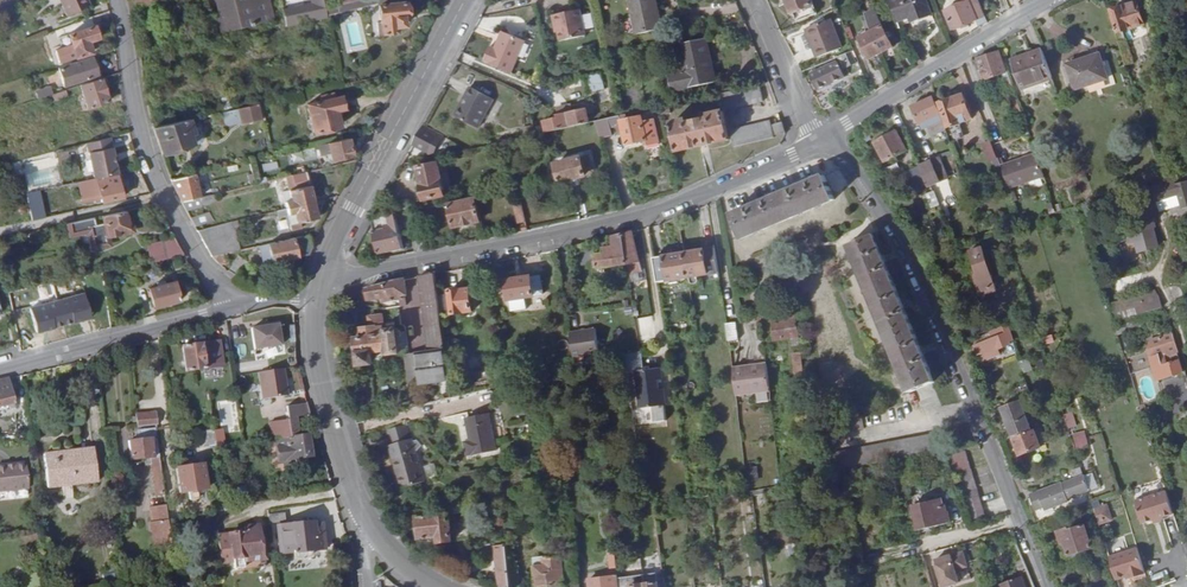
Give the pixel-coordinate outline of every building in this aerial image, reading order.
[(64,15),(87,6),(84,0),(57,0),(64,15)] [(218,1),(221,18),(211,20),(214,34),(250,26),(245,0),(221,0),(218,1)] [(274,20),(269,0),(245,0),(250,26),(274,20)] [(313,8),(299,11),(301,20),(330,13),(328,8),(327,0),(311,0),(313,8)] [(405,0),(363,0),(338,6),(328,8),(330,13),(330,15),(379,4),(382,33),(397,31),(397,26),(407,25),(406,16),(409,16),(408,3),(405,3),(405,0)] [(660,27),(654,0),(655,0),(628,0),(636,34),(660,27)] [(773,2),(776,4),(779,4),(787,1),(792,14),(794,12),(798,20),(816,13),(811,0),(772,0),(773,2)] [(896,21),(909,16),(911,21),(931,13),(926,0),(888,0),(896,21)] [(978,0),(970,0),(970,1),(964,4),(962,0),(956,2),(958,6),(947,9),(954,28),(985,17),(978,0)] [(1126,9),(1139,5),(1138,0),(1124,5),(1126,9)] [(1145,23),(1139,5),(1126,9),(1124,5),(1113,8),(1121,31),(1145,23)] [(555,22),(558,33),(559,39),(585,33),(579,7),(551,13),(553,23),(555,22)] [(898,26),(911,21),(909,16),(896,21),(898,26)] [(90,17),(76,21),(78,30),(68,33),(74,54),(90,49),(87,39),(95,36),(90,17)] [(806,28),(818,57),(841,48),(830,19),(806,28)] [(66,33),(64,25),(47,31),(50,37),(66,33)] [(881,25),(870,31),(882,52),(892,46),(881,25)] [(1162,25),(1154,27),(1157,37),(1165,34),(1162,25)] [(882,52),(870,31),(859,37),(870,58),(882,52)] [(497,47),(491,62),(518,74),(532,43),(510,33),(502,49),(497,47)] [(671,87),(714,78),(705,37),(678,43),(684,69),(668,73),(671,87)] [(1119,41),(1123,55),(1130,53),(1125,39),(1119,41)] [(844,68),(857,63),(851,50),(839,55),(844,68)] [(1020,89),(1052,78),(1043,50),(1011,61),(1020,89)] [(1014,112),(1020,110),(1007,70),(1005,71),(998,52),(978,59),(979,61),(975,62),(978,72),(982,71),(985,79),(1000,73),(1008,97),(1014,112)] [(1100,54),(1068,65),(1076,89),(1109,78),(1100,54)] [(80,84),(98,78),(92,55),(59,64),(64,82),(66,88),(80,84)] [(837,60),(810,72),(817,87),(825,84),(828,91),(816,96),(822,107),(826,109),(834,105),(829,93),(848,86),(837,60)] [(866,70),(875,91),(883,86),(876,67),(866,70)] [(589,93),(602,88),(597,74),(584,79),(589,93)] [(98,78),(80,84),(86,105),(106,99),(100,78),(98,78)] [(762,100),(758,83),(736,88),(728,90),(720,92),(724,108),(732,106),(739,105),(747,103),(754,102),(762,100)] [(35,97),(52,93),(50,84),(33,89),(35,97)] [(479,85),(472,98),(475,99),(467,115),(487,126),(502,97),(479,85)] [(52,101),(65,96),(63,89),(49,94),(52,101)] [(963,94),(940,103),(948,126),(971,117),(963,94)] [(327,98),(328,103),(313,106),(319,129),(344,124),(340,108),(349,106),(347,99),(340,100),(339,96),(327,98)] [(932,97),(912,106),(920,122),(939,114),(932,97)] [(1014,112),(1008,97),(1000,100),(1007,121),(1022,115),(1020,110),(1014,112)] [(475,99),(472,98),(464,113),(467,115),(475,99)] [(267,105),(267,101),(230,109),(232,120),(249,116),(250,118),(264,114),(262,105),(267,105)] [(671,112),(670,103),(660,105),(662,113),(671,112)] [(547,131),(589,121),(587,113),(592,111),(591,106),(558,114),(558,117),(544,120),(547,131)] [(687,121),(687,118),(672,121),(678,149),(729,139),(723,110),(710,112),(711,116),(687,121)] [(618,115),(599,119),(600,128),(601,127),(603,137),(614,135),(612,125),(617,124),(619,132),(624,131),(627,142),(645,139),(646,144),(660,141),(655,118),(644,121),(643,115),(628,119),(627,113),(618,115)] [(196,117),(198,126),(212,124),(210,114),(196,117)] [(195,144),(187,119),(155,126),(164,153),(195,144)] [(773,138),(769,121),(730,130),(733,146),(773,138)] [(773,125),(776,136),(785,133),(785,132),(782,122),(773,125)] [(419,145),(428,129),(423,126),(414,143),(419,145)] [(888,133),(874,141),(883,156),(879,158),(882,163),(891,158),(892,160),(901,155),(900,153),(907,149),(894,126),(887,131),(888,133)] [(943,138),(948,136),(946,127),(940,129),(943,138)] [(439,135),(428,129),(419,145),(430,151),(439,135)] [(96,176),(119,171),(111,135),(88,140),(96,176)] [(254,139),(256,148),(265,146),(263,137),(254,139)] [(355,154),(351,137),(322,144),(324,154),(334,152),(335,158),(355,154)] [(511,139),(502,141),(504,148),(512,146),(511,139)] [(991,158),(996,155),(993,147),(988,150),(991,158)] [(70,149),(58,151),(60,160),(72,157),(70,149)] [(1035,151),(1000,164),(1008,186),(1042,173),(1035,151)] [(602,154),(593,156),(597,174),(606,172),(602,154)] [(564,181),(597,174),(593,156),(560,162),(564,181)] [(25,185),(58,182),(55,158),(22,162),(25,185)] [(922,164),(931,185),(934,183),(942,180),(933,159),(922,164)] [(425,199),(444,195),(438,163),(418,167),(425,199)] [(925,188),(931,185),(922,164),(912,168),(918,180),(921,179),(925,188)] [(288,208),(316,202),(309,170),(295,173),(298,187),(284,190),(288,208)] [(120,187),(117,176),(98,180),(101,197),(102,201),(121,197),(122,197),(120,187)] [(741,238),(833,200),(824,177),(732,215),(741,238)] [(1176,181),(1179,192),(1182,203),(1183,206),(1186,205),(1186,177),(1176,181)] [(101,197),(98,180),(92,181),(96,198),(101,197)] [(1176,181),(1155,188),(1158,199),(1179,192),(1176,181)] [(181,199),(189,197),(199,195),(197,183),(176,188),(181,199)] [(1154,216),(1162,214),(1161,209),(1158,199),(1155,188),(1150,189),(1153,200),(1147,202),(1149,209),(1138,212),(1140,221),(1127,225),(1132,242),(1137,241),(1140,249),(1158,243),(1153,225),(1156,224),(1154,216)] [(29,217),(41,214),(36,190),(25,192),(29,217)] [(1158,199),(1161,209),(1182,203),(1179,192),(1158,199)] [(199,195),(189,197),(191,205),(201,202),(199,195)] [(189,197),(181,199),(184,206),(191,205),(189,197)] [(481,220),(476,197),(450,202),(455,226),(481,220)] [(527,222),(523,200),(518,201),(522,222),(527,222)] [(316,202),(288,208),(292,224),(294,224),(295,226),(303,225),(302,222),(319,217),(316,202)] [(105,220),(97,222),(95,215),(69,221),(71,233),(91,229),(94,247),(110,244),(108,231),(118,230),(117,226),(127,224),(124,209),(104,214),(105,220)] [(189,216),(193,225),(212,220),(210,211),(189,216)] [(404,248),(398,214),(373,219),(381,253),(404,248)] [(238,250),(232,221),(195,229),(207,248),(212,256),(225,253),(238,250)] [(631,230),(622,232),(627,261),(628,272),(638,271),(631,230)] [(424,231),(413,232),(417,250),(427,249),(424,231)] [(622,232),(612,234),(614,245),(604,247),(604,253),(596,255),(598,268),(627,261),(622,232)] [(265,260),(310,250),(313,244),(310,234),(262,245),(265,260)] [(910,389),(934,379),(872,235),(848,245),(910,389)] [(172,237),(149,242),(152,259),(181,253),(172,237)] [(146,261),(152,259),(149,242),(143,243),(146,261)] [(981,288),(997,283),(984,243),(972,247),(978,264),(974,266),(981,288)] [(714,247),(684,253),(689,279),(691,279),(692,284),(719,279),(714,247)] [(225,253),(212,256),(219,263),(227,261),(225,253)] [(671,282),(689,279),(684,253),(655,259),(659,277),(668,276),(669,283),(671,282)] [(229,270),(237,275),(245,261),(237,256),(229,270)] [(540,290),(537,272),(505,279),(508,296),(540,290)] [(430,351),(417,353),(422,384),(449,379),(446,357),(434,273),(419,276),(430,351)] [(659,277),(661,290),(672,287),(671,282),(669,283),(668,276),(659,277)] [(672,287),(690,284),(689,279),(671,282),(672,287)] [(401,280),(368,289),(370,299),(384,297),(386,309),(402,306),(405,305),(401,280)] [(172,281),(150,286),(154,305),(177,299),(172,281)] [(982,292),(998,287),(997,283),(981,288),(982,292)] [(452,313),(472,308),(468,287),(448,291),(452,313)] [(1157,290),(1138,296),(1142,308),(1160,302),(1157,290)] [(91,319),(84,295),(29,311),(35,335),(91,319)] [(627,305),(612,307),(613,314),(635,313),(633,305),(627,305)] [(370,326),(363,327),(364,335),(357,337),(359,353),(362,353),(363,362),(372,361),(371,351),(386,348),(386,350),(403,348),(400,330),(383,332),(380,316),(369,317),(370,326)] [(790,338),(799,337),(798,325),(789,326),(789,321),(772,322),(774,338),(790,336),(790,338)] [(736,322),(726,323),(729,340),(738,338),(736,322)] [(251,327),(254,346),(279,343),(276,324),(251,327)] [(1009,338),(1004,326),(976,339),(980,347),(995,340),(997,343),(1009,338)] [(364,335),(363,327),(356,329),(357,337),(364,335)] [(596,327),(570,330),(574,355),(600,351),(596,327)] [(218,341),(182,346),(185,371),(221,366),(218,341)] [(801,348),(794,349),(796,372),(803,371),(801,348)] [(1167,348),(1158,351),(1164,372),(1180,368),(1174,350),(1167,352),(1167,348)] [(625,353),(627,372),(637,371),(642,408),(667,405),(665,390),(661,390),(660,379),(664,379),(663,367),(643,369),(641,351),(625,353)] [(422,384),(417,353),(404,354),(401,355),(411,405),(452,395),(449,379),(422,384)] [(455,357),(446,357),(449,379),(452,395),(459,393),(455,357)] [(1022,373),(1031,369),(1027,358),(1018,361),(1022,373)] [(766,361),(732,366),(736,396),(770,391),(766,361)] [(259,372),(263,396),(287,392),(283,368),(259,372)] [(14,404),(12,396),(8,378),(0,380),(0,407),(14,404)] [(219,402),(222,422),(235,421),(232,400),(219,402)] [(1037,432),(1025,400),(1004,409),(1016,441),(1035,433),(1037,432)] [(286,406),(291,438),(294,462),(283,463),(284,471),(295,469),(295,470),(307,469),(305,457),(311,457),(308,435),(299,436),(299,435),(297,416),(310,415),(307,403),(286,406)] [(136,414),(137,427),(155,425),(157,425),(156,412),(136,414)] [(470,455),(500,448),(491,412),(468,418),(474,441),(468,443),(470,455)] [(1062,414),(1066,429),(1076,426),(1072,412),(1062,414)] [(165,495),(156,427),(138,430),(139,439),(128,441),(131,460),(144,458),(145,466),(151,465),(155,496),(165,495)] [(215,445),(213,430),(198,432),(200,447),(215,445)] [(1042,430),(1035,433),(1036,436),(1017,444),(1022,458),(1042,451),(1041,449),(1047,447),(1042,430)] [(1075,450),(1088,447),(1084,430),(1071,433),(1075,450)] [(925,436),(843,448),(845,463),(928,451),(925,436)] [(291,438),(274,440),(277,464),(283,463),(294,462),(291,438)] [(43,453),(47,488),(98,482),(93,447),(43,453)] [(393,457),(396,468),(399,467),(404,485),(423,481),(425,480),(419,456),(417,450),(393,457)] [(965,450),(951,454),(963,489),(977,484),(965,450)] [(425,480),(423,481),(425,488),(437,485),(429,453),(419,456),(425,480)] [(27,489),(24,463),(0,466),(0,492),(27,489)] [(198,498),(197,490),(205,489),(202,465),(176,468),(179,493),(188,492),(189,499),(190,500),(197,500),(198,498)] [(743,469),(746,479),(758,476),(755,466),(743,469)] [(399,467),(396,468),(401,486),(404,485),(399,467)] [(234,470),(219,472),(221,481),(235,479),(234,470)] [(1139,516),(1171,506),(1164,484),(1132,494),(1139,516)] [(765,504),(763,486),(751,488),(752,497),(754,496),(756,505),(765,504)] [(978,486),(964,491),(974,521),(989,515),(978,486)] [(1044,497),(1034,502),(1037,510),(1044,508),(1045,510),(1067,500),(1063,490),(1057,492),(1055,486),(1042,492),(1044,497)] [(1031,497),(1034,502),(1044,497),(1042,492),(1031,497)] [(945,506),(944,506),(941,495),(913,503),(920,527),(949,519),(945,506)] [(654,501),(656,515),(660,515),(660,507),(663,506),(662,500),(654,501)] [(1095,524),(1111,521),(1108,504),(1092,507),(1095,524)] [(171,544),(166,505),(149,507),(150,522),(147,522),(149,532),(152,531),(153,546),(171,544)] [(269,515),(269,524),(285,522),(285,513),(269,515)] [(438,546),(452,544),(452,542),(449,519),(448,514),(418,517),(420,540),(437,539),(438,546)] [(465,517),(449,519),(452,542),(468,540),(465,517)] [(313,523),(313,521),(276,525),(279,553),(294,551),(294,557),(312,555),(311,549),(325,548),(323,528),(314,529),(313,523)] [(1067,526),(1058,530),(1061,539),(1063,538),(1069,554),(1091,545),(1083,523),(1068,529),(1067,526)] [(217,535),(220,564),(233,563),(233,568),(243,567),(243,562),(262,560),(259,525),(243,526),(244,532),(217,535)] [(618,579),(613,539),(607,539),(610,570),(602,571),(603,579),(589,580),(590,586),(618,586),(618,579)] [(506,545),(494,546),(499,586),(511,586),(506,545)] [(1145,572),(1137,546),(1109,555),(1116,577),(1126,575),(1131,573),(1132,576),(1145,572)] [(564,584),(561,559),(537,562),(535,564),(538,586),(564,584)] [(960,582),(954,560),(938,564),(943,586),(960,582)] [(642,571),(644,586),(657,586),(656,580),(654,580),(653,570),(642,571)] [(1056,577),(1060,586),(1062,586),(1077,581),(1073,570),(1056,577)] [(642,571),(623,573),(624,578),(625,586),(644,586),(642,571)] [(1023,576),(1003,583),(1005,586),(1027,586),(1023,576)]
